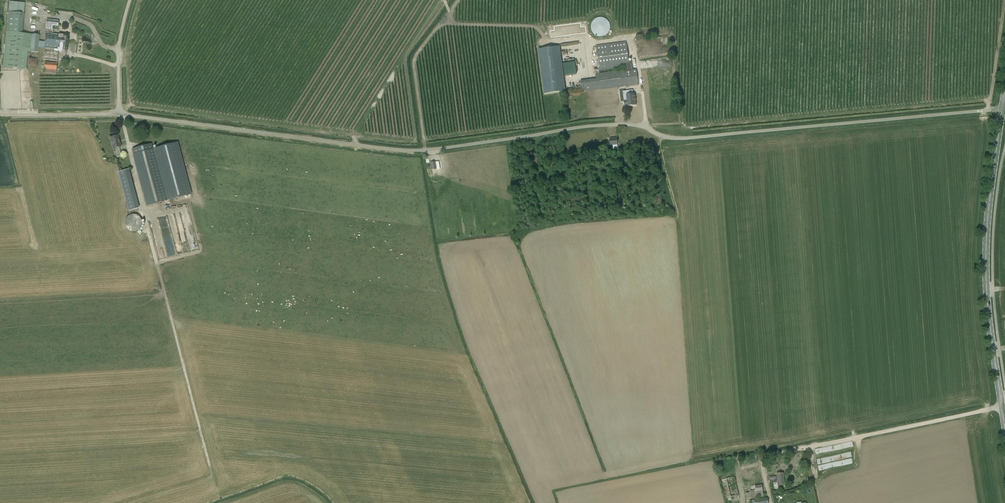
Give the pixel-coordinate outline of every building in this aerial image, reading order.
[(28,50),(20,49),(24,14),(8,12),(2,67),(26,70),(28,50)] [(591,27),(591,30),(592,32),(594,34),(596,36),(599,37),(602,37),(604,36),(607,34),(608,32),(610,30),(610,27),(609,24),(608,22),(607,20),(604,18),(602,17),(599,17),(596,18),(594,20),(592,22),(591,24),(591,27)] [(45,33),(44,48),(43,59),(57,61),(58,52),(61,52),(61,56),(65,56),(66,52),(67,52),(67,50),(68,35),(58,34),(53,34),(53,33),(45,33)] [(38,53),(39,36),(31,35),(29,52),(38,53)] [(653,54),(667,53),(666,45),(668,44),(667,38),(660,39),(661,46),(659,47),(658,44),(652,45),(653,54)] [(581,92),(626,86),(633,86),(638,85),(636,69),(632,70),(631,62),(629,62),(626,42),(596,46),(599,71),(624,67),(625,70),(595,74),(596,79),(580,81),(581,92)] [(560,47),(561,55),(572,53),(571,45),(565,46),(565,51),(562,52),(561,47),(560,47)] [(565,91),(559,47),(538,50),(544,94),(565,91)] [(29,66),(37,67),(38,58),(29,58),(29,66)] [(44,69),(44,73),(55,73),(56,70),(57,63),(44,62),(44,69)] [(633,95),(633,90),(627,91),(627,95),(627,101),(624,101),(624,107),(636,106),(635,94),(633,95)] [(115,155),(120,154),(119,147),(121,147),(117,136),(110,138),(113,149),(115,155)] [(146,206),(166,201),(189,194),(176,143),(153,149),(151,144),(132,150),(146,206)] [(118,172),(124,196),(129,211),(139,208),(135,193),(129,169),(118,172)] [(443,169),(437,170),(438,180),(445,179),(443,169)] [(125,225),(126,226),(126,227),(127,228),(127,229),(128,229),(128,230),(129,230),(130,230),(130,231),(131,231),(132,231),(133,231),(134,231),(135,231),(136,231),(137,231),(137,230),(138,230),(138,229),(139,229),(140,228),(141,227),(141,226),(141,225),(142,224),(142,223),(142,222),(141,221),(141,220),(141,219),(140,219),(140,218),(139,217),(138,216),(137,215),(136,215),(135,215),(134,215),(133,215),(132,215),(131,215),(130,215),(129,216),(128,216),(128,217),(127,217),(127,218),(126,218),(126,219),(126,220),(125,220),(125,221),(125,222),(125,223),(125,224),(125,225)] [(160,222),(163,233),(170,231),(167,220),(160,222)] [(147,238),(146,235),(144,236),(141,230),(138,232),(143,240),(147,238)] [(784,485),(783,473),(777,474),(777,476),(775,477),(775,476),(769,477),(769,483),(777,482),(778,485),(784,485)] [(763,497),(762,490),(761,485),(754,486),(745,487),(747,499),(763,497)]
